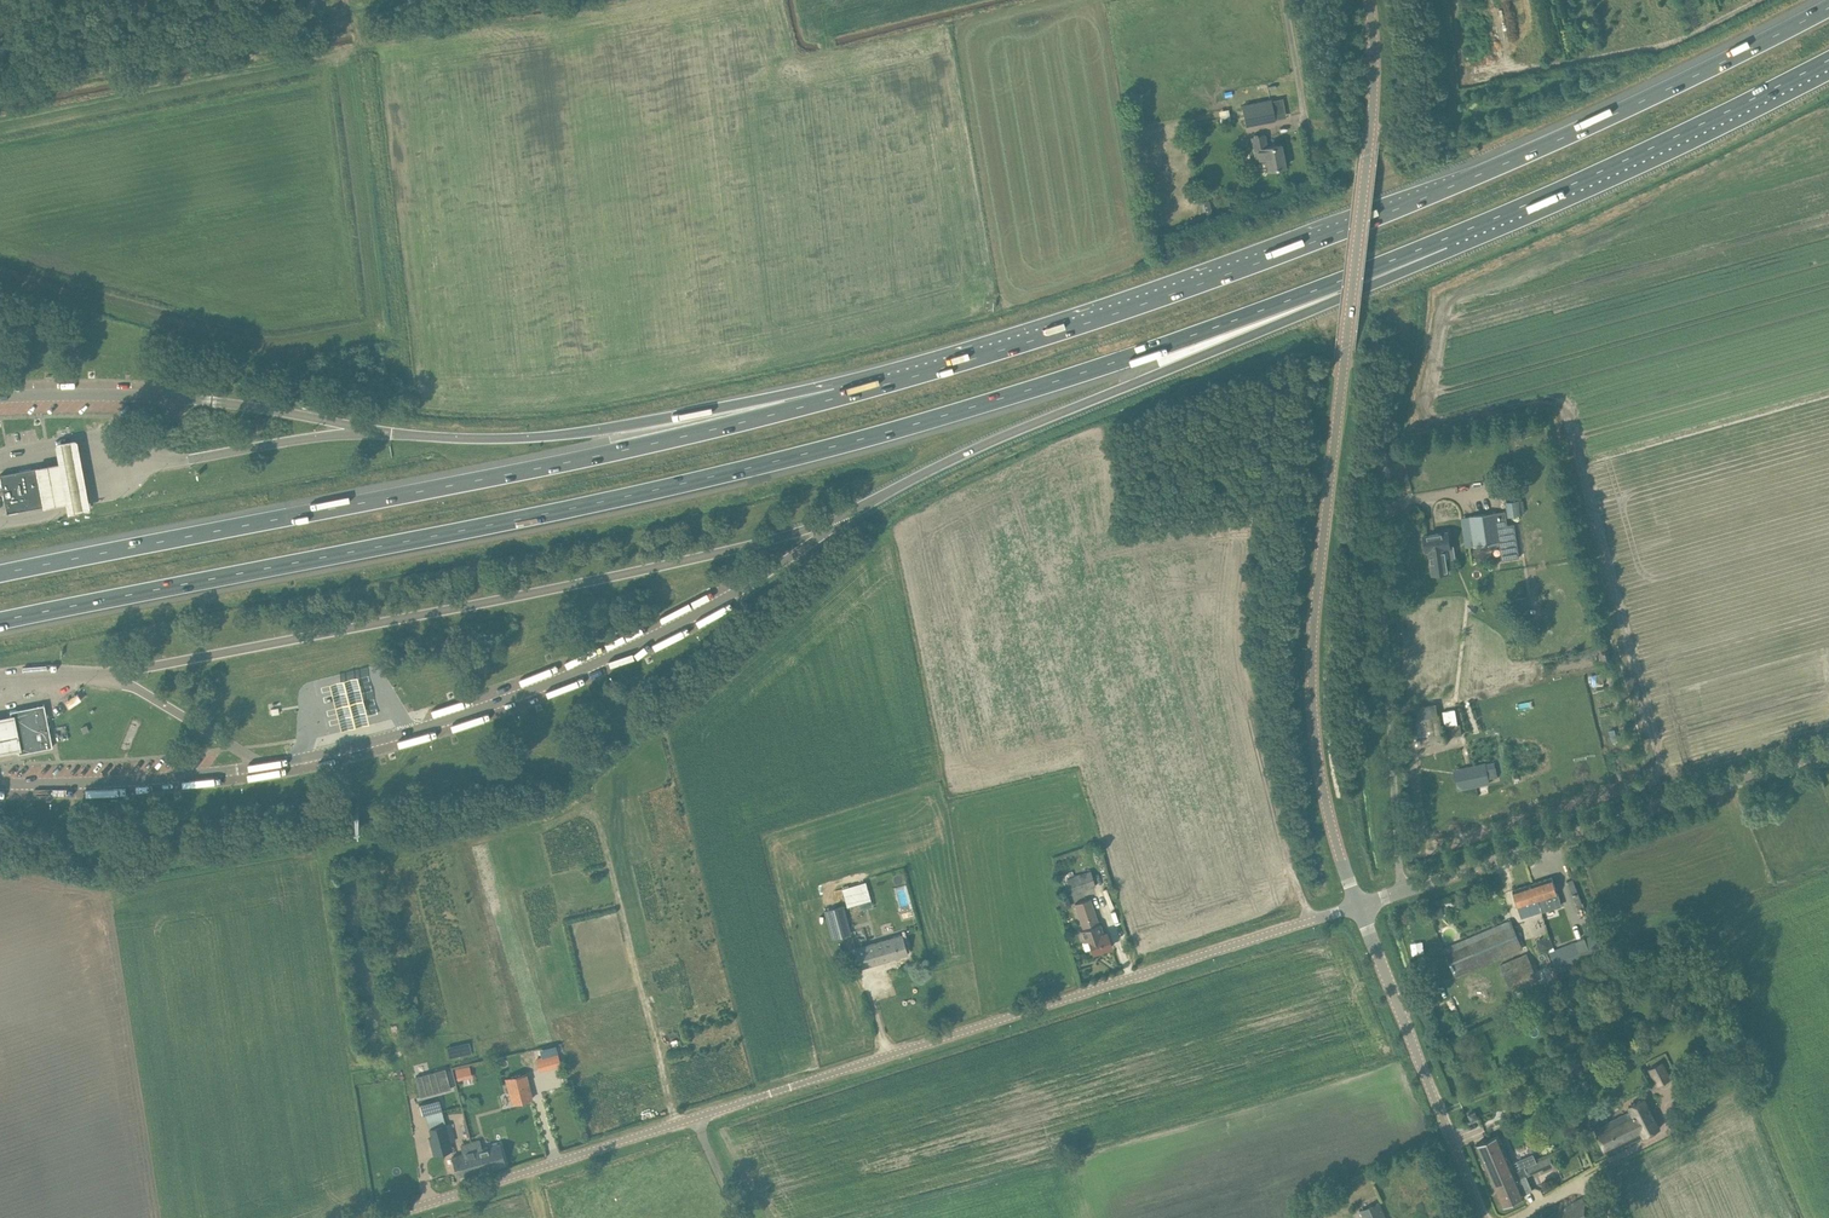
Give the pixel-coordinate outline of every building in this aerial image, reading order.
[(1246,125),(1263,122),(1275,119),(1271,100),(1242,106),(1246,125)] [(1256,160),(1266,158),(1268,169),(1285,166),(1281,144),(1267,147),(1265,134),(1251,137),(1256,160)] [(1209,200),(1203,202),(1207,215),(1212,213),(1209,200)] [(46,503),(47,509),(68,506),(69,515),(90,511),(78,442),(57,446),(60,465),(40,468),(46,503)] [(6,511),(7,512),(9,513),(45,506),(46,505),(46,503),(40,468),(39,466),(37,466),(1,473),(0,473),(0,479),(6,511)] [(1521,515),(1519,499),(1506,500),(1508,516),(1521,515)] [(1505,511),(1470,516),(1474,546),(1500,542),(1502,559),(1519,557),(1514,523),(1507,524),(1505,511)] [(1433,574),(1445,572),(1448,571),(1445,548),(1450,547),(1448,531),(1424,535),(1426,550),(1430,549),(1433,574)] [(687,605),(723,590),(721,585),(685,600),(687,605)] [(1532,619),(1528,596),(1515,598),(1519,621),(1532,619)] [(666,611),(637,626),(639,631),(669,617),(666,611)] [(367,727),(355,679),(327,686),(339,734),(367,727)] [(439,705),(441,711),(461,705),(459,698),(439,705)] [(19,753),(53,746),(44,704),(10,711),(11,715),(18,750),(19,753)] [(1405,739),(1443,732),(1440,715),(1438,715),(1436,704),(1413,708),(1415,717),(1402,720),(1405,739)] [(1445,726),(1447,737),(1462,734),(1460,724),(1458,724),(1456,709),(1443,711),(1446,726),(1445,726)] [(18,750),(11,715),(0,717),(0,753),(18,750)] [(474,725),(472,716),(440,726),(443,734),(474,725)] [(89,730),(87,725),(81,727),(83,733),(89,730)] [(1490,783),(1486,763),(1454,769),(1458,790),(1490,783)] [(591,875),(605,871),(603,866),(590,870),(591,875)] [(1071,895),(1095,886),(1090,870),(1066,879),(1071,895)] [(1552,877),(1513,889),(1522,917),(1542,910),(1538,901),(1553,896),(1555,902),(1560,900),(1552,877)] [(848,906),(871,900),(865,881),(842,888),(848,906)] [(1080,930),(1083,941),(1088,939),(1093,953),(1111,947),(1106,932),(1103,933),(1100,923),(1099,924),(1090,898),(1074,903),(1083,929),(1080,930)] [(872,912),(881,909),(878,899),(848,908),(851,920),(872,914),(872,912)] [(843,905),(825,910),(832,938),(851,933),(843,905)] [(1443,915),(1440,905),(1432,907),(1435,918),(1443,915)] [(894,919),(874,924),(869,926),(872,936),(896,929),(894,919)] [(1511,920),(1444,948),(1455,976),(1522,948),(1511,920)] [(853,948),(856,956),(859,968),(907,954),(901,934),(853,948)] [(1557,972),(1602,955),(1594,936),(1550,952),(1557,972)] [(1546,971),(1554,968),(1548,953),(1540,956),(1546,971)] [(1500,966),(1511,992),(1512,992),(1515,999),(1522,996),(1519,989),(1539,981),(1528,955),(1500,966)] [(1544,1059),(1557,1053),(1551,1040),(1538,1046),(1544,1059)] [(661,1050),(673,1047),(671,1041),(660,1044),(661,1050)] [(557,1052),(539,1056),(542,1068),(560,1063),(557,1052)] [(1657,1086),(1670,1079),(1662,1063),(1649,1070),(1657,1086)] [(451,1069),(422,1076),(428,1100),(447,1096),(443,1079),(453,1077),(451,1069)] [(532,1098),(525,1072),(505,1077),(512,1103),(532,1098)] [(1510,1091),(1529,1083),(1525,1073),(1506,1081),(1510,1091)] [(1660,1127),(1654,1116),(1645,1097),(1629,1106),(1631,1110),(1594,1129),(1607,1154),(1660,1127)] [(1519,1111),(1530,1107),(1527,1099),(1516,1103),(1519,1111)] [(1475,1111),(1468,1114),(1471,1120),(1478,1118),(1475,1111)] [(432,1137),(429,1137),(432,1146),(434,1155),(453,1150),(450,1141),(446,1124),(429,1128),(432,1137)] [(1498,1134),(1476,1143),(1494,1185),(1516,1176),(1517,1179),(1517,1180),(1527,1176),(1529,1175),(1528,1174),(1526,1167),(1537,1162),(1533,1154),(1517,1161),(1520,1169),(1514,1172),(1498,1134)] [(479,1140),(471,1142),(474,1150),(473,1151),(479,1170),(506,1163),(500,1143),(482,1148),(479,1140)] [(457,1176),(479,1170),(473,1151),(474,1150),(471,1142),(466,1143),(468,1152),(452,1156),(457,1176)] [(1537,1162),(1526,1167),(1528,1174),(1529,1175),(1535,1172),(1542,1170),(1542,1171),(1554,1166),(1550,1156),(1541,1160),(1537,1162)] [(1516,1176),(1494,1185),(1503,1205),(1524,1196),(1524,1194),(1533,1190),(1527,1176),(1517,1180),(1517,1179),(1516,1176)] [(1544,1217),(1595,1217),(1583,1197),(1544,1217)] [(1316,1204),(1314,1198),(1303,1202),(1306,1208),(1316,1204)] [(1364,1217),(1386,1217),(1379,1202),(1368,1207),(1361,1210),(1364,1217)]
